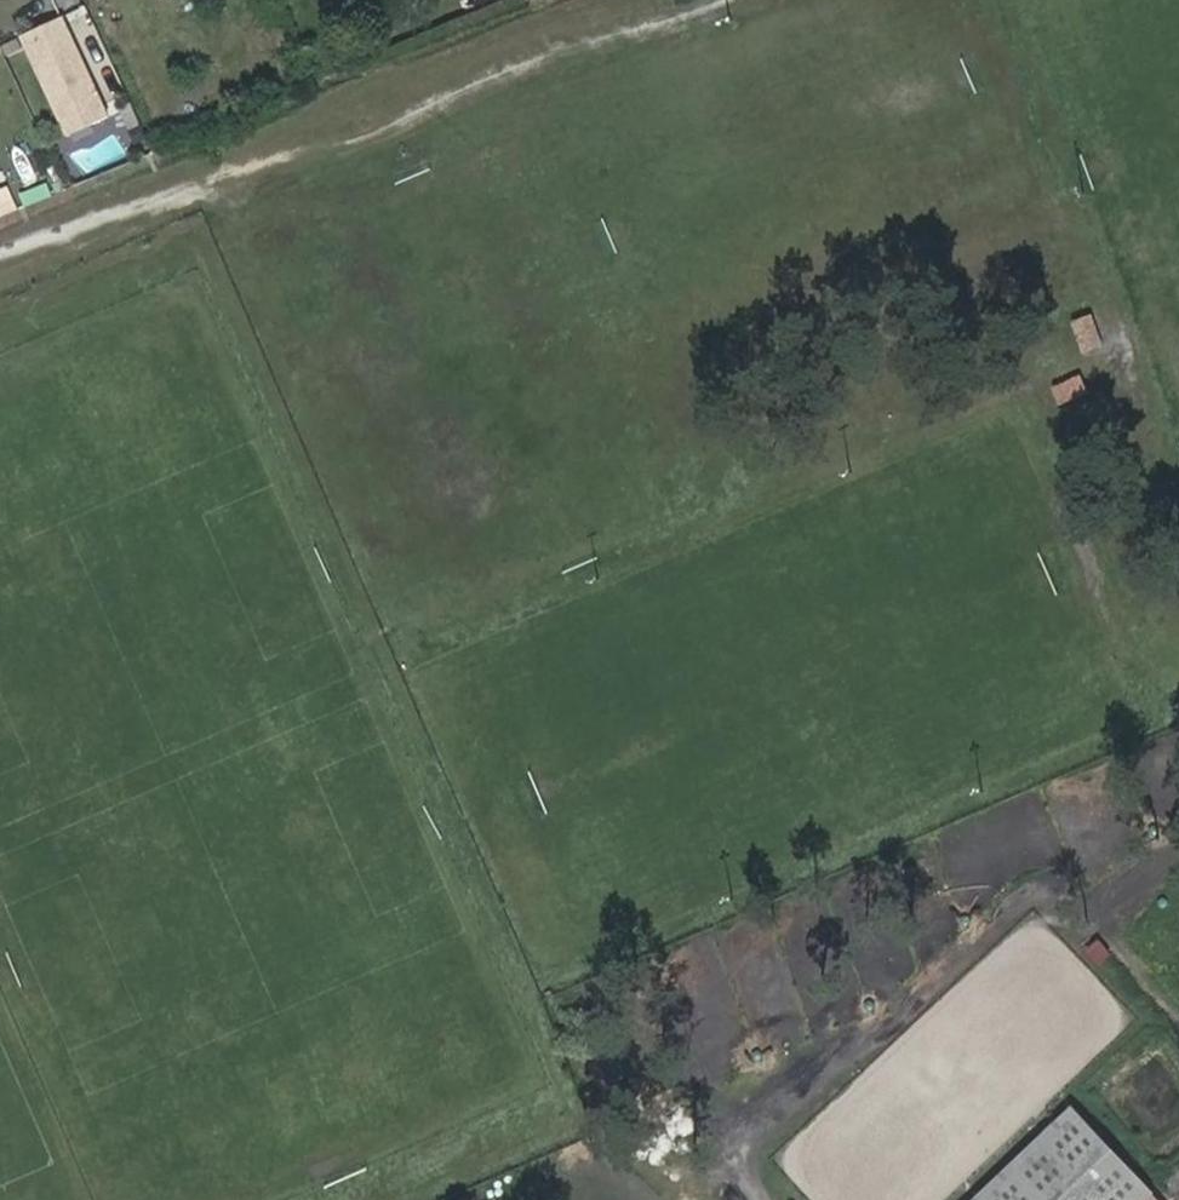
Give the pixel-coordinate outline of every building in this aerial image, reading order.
[(22,37),(67,137),(108,119),(98,97),(94,100),(90,93),(95,90),(62,18),(22,37)] [(26,206),(51,194),(45,182),(20,193),(26,206)] [(1093,312),(1071,319),(1082,352),(1104,345),(1093,312)] [(1051,385),(1059,404),(1089,392),(1081,373),(1051,385)] [(984,1199),(1158,1199),(1162,1196),(1083,1110),(984,1199)]
